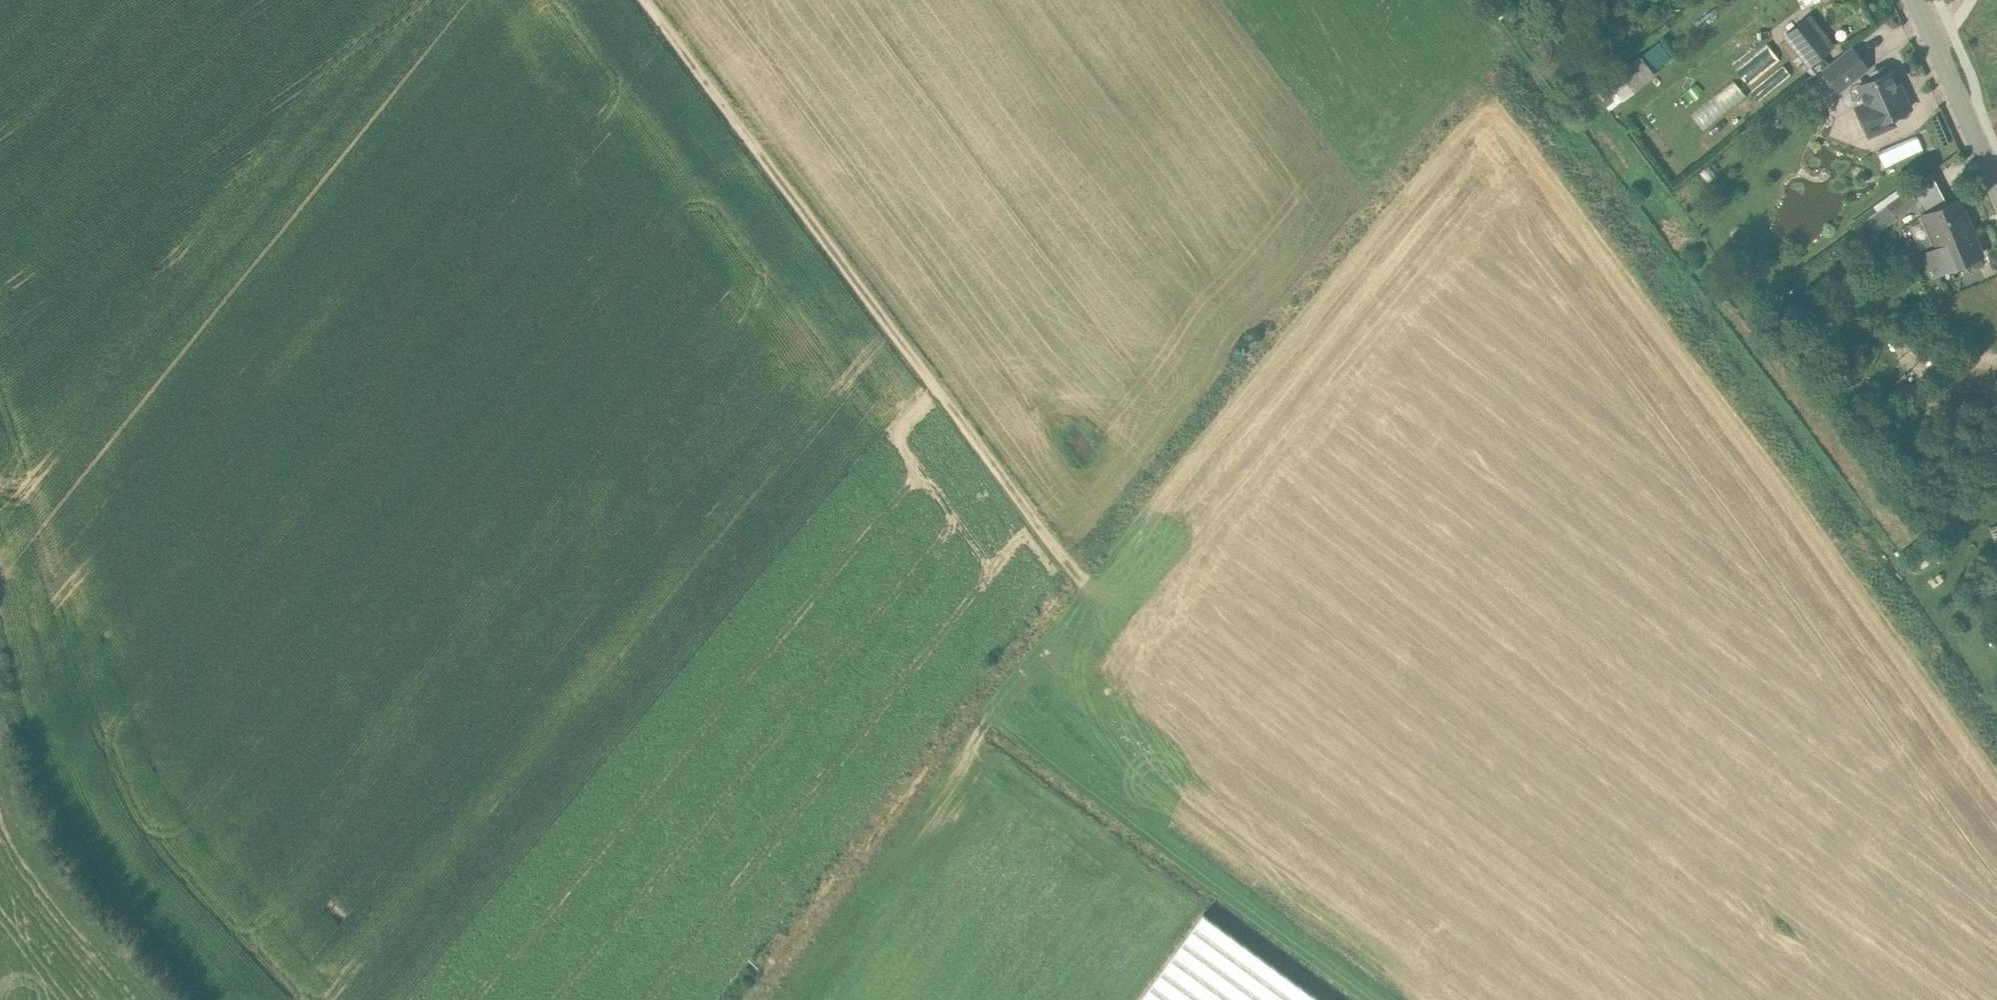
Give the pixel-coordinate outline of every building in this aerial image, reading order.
[(1832,47),(1807,16),(1786,33),(1811,64),(1832,47)] [(1769,43),(1736,64),(1746,81),(1779,60),(1769,43)] [(1852,48),(1824,71),(1839,89),(1867,67),(1852,48)] [(1608,79),(1623,98),(1655,73),(1640,53),(1608,79)] [(1758,96),(1791,76),(1784,65),(1751,85),(1758,96)] [(1884,67),(1871,72),(1874,79),(1859,86),(1866,103),(1857,107),(1869,133),(1893,123),(1890,115),(1911,106),(1904,91),(1901,93),(1891,72),(1887,73),(1884,67)] [(1689,112),(1703,129),(1746,94),(1732,77),(1689,112)] [(1914,131),(1876,151),(1884,166),(1922,146),(1914,131)] [(1910,188),(1887,205),(1895,216),(1918,200),(1910,188)] [(1861,212),(1874,231),(1895,216),(1881,197),(1861,212)] [(1959,198),(1923,213),(1938,247),(1925,253),(1933,273),(1981,253),(1959,198)]
